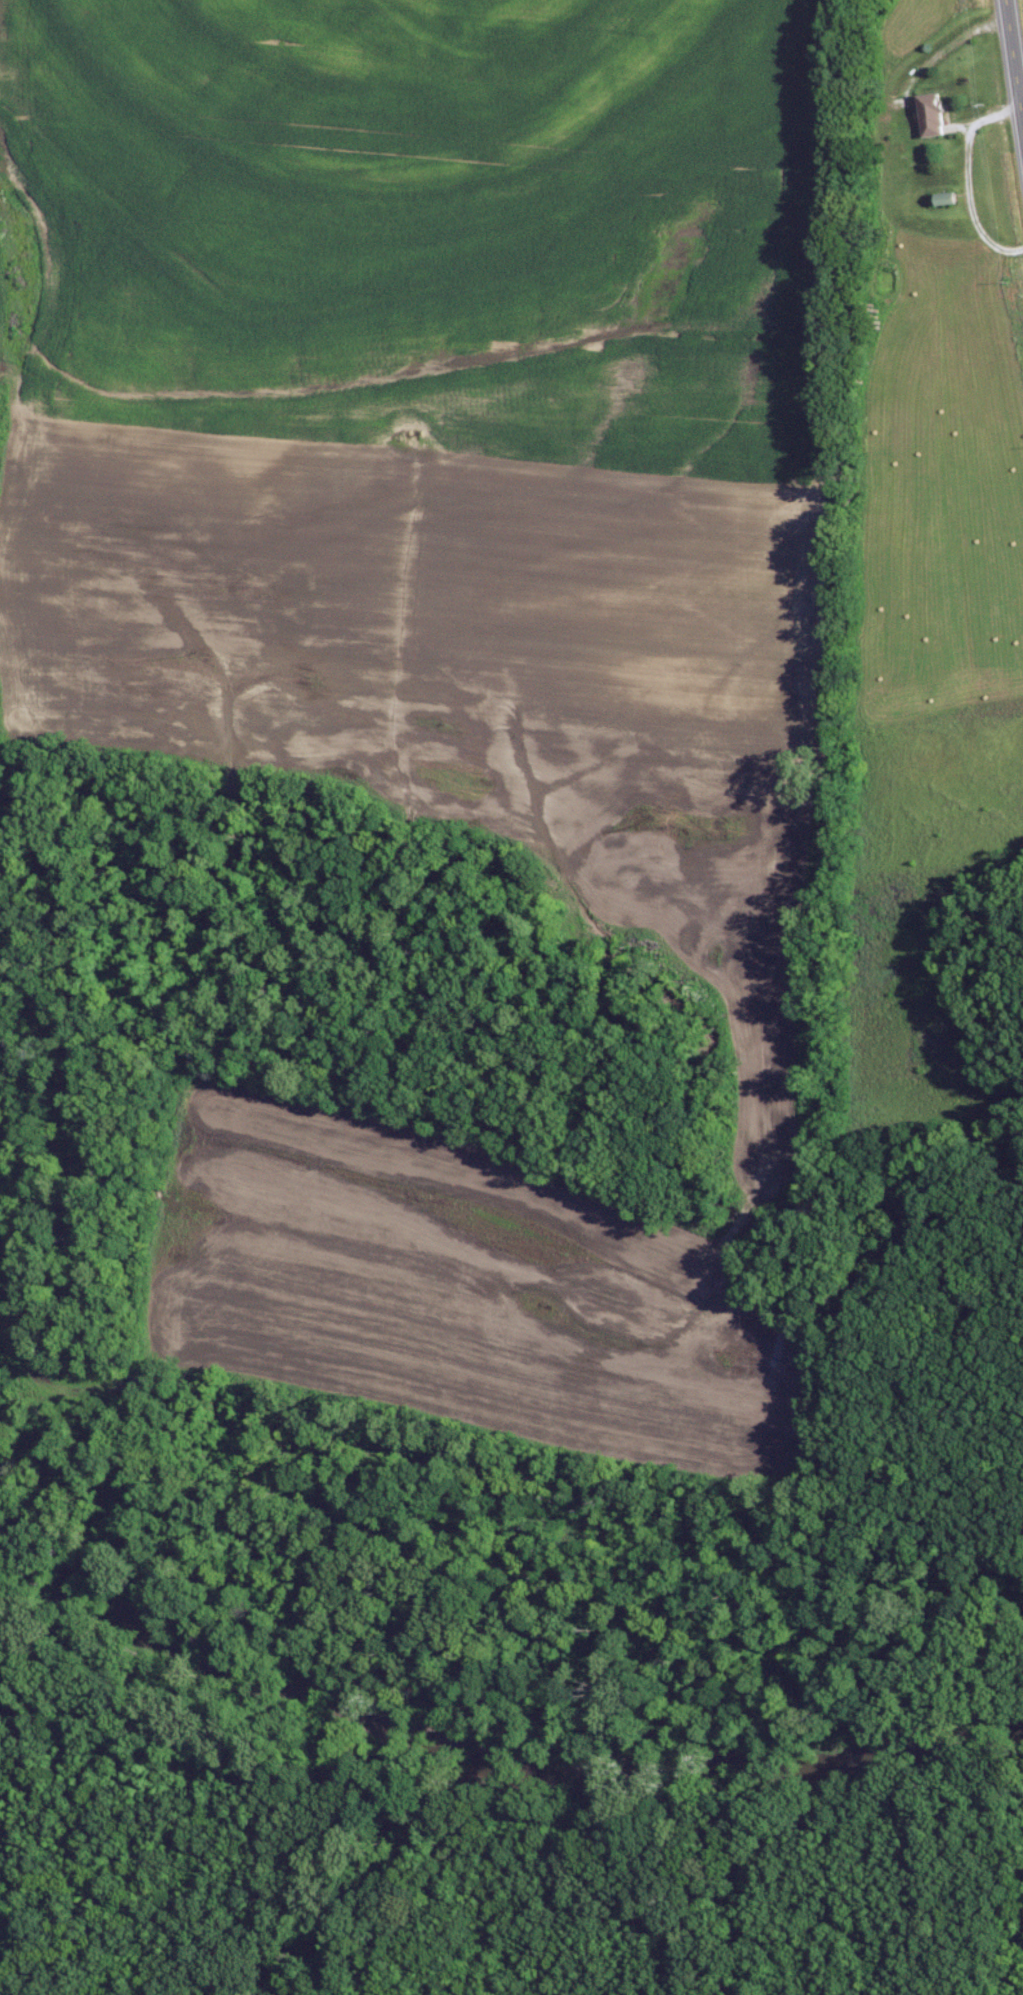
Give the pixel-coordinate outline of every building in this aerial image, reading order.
[(944,136),(942,94),(921,94),(923,137),(944,136)] [(937,205),(955,204),(954,193),(935,195),(937,205)]
